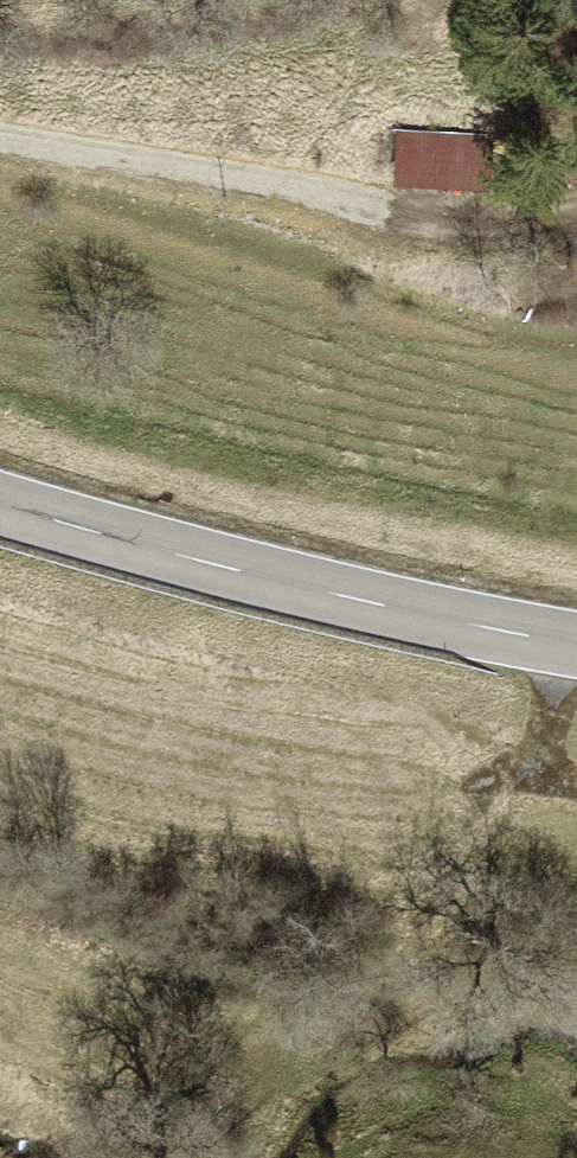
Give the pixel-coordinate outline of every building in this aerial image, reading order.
[(463,120),(372,118),(370,196),(461,198),(463,120)]
